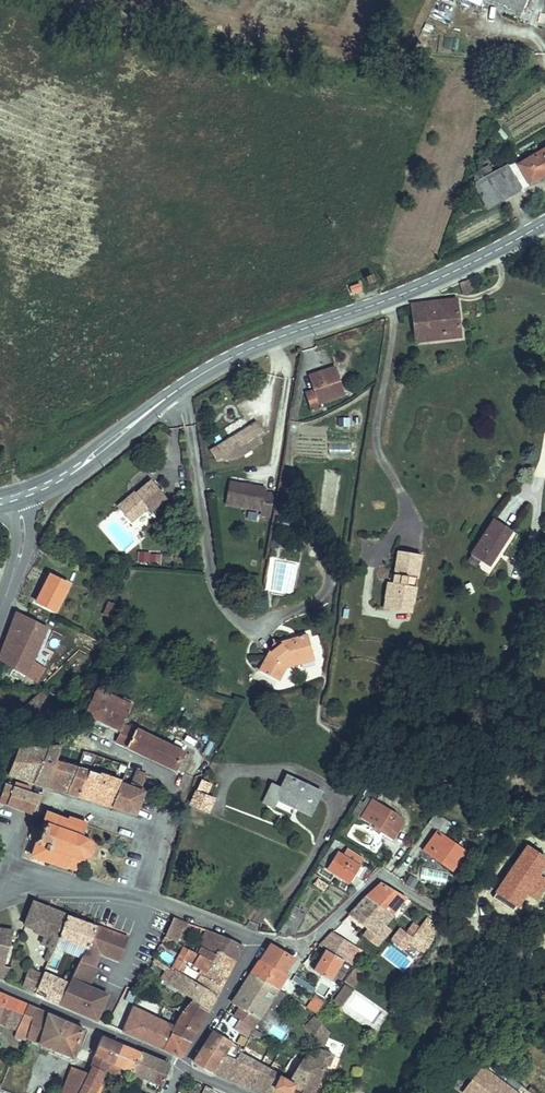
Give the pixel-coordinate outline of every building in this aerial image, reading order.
[(467,3),(490,14),(515,25),(526,0),(461,0),(467,3)] [(544,176),(544,150),(524,163),(521,158),(478,184),(492,208),(544,176)] [(374,275),(367,279),(370,286),(377,282),(374,275)] [(463,285),(466,297),(475,295),(472,283),(463,285)] [(412,310),(416,344),(463,339),(459,305),(412,310)] [(312,418),(310,413),(332,405),(327,389),(331,388),(327,376),(301,386),(306,399),(296,403),(303,421),(312,418)] [(247,400),(236,404),(239,411),(250,407),(247,400)] [(235,432),(204,447),(210,458),(230,458),(257,444),(254,439),(260,436),(253,423),(245,427),(246,430),(237,435),(235,432)] [(245,427),(235,432),(237,435),(246,430),(245,427)] [(350,457),(350,443),(329,442),(328,456),(350,457)] [(127,485),(110,496),(124,516),(140,504),(142,505),(159,493),(146,475),(128,487),(127,485)] [(338,476),(324,475),(323,499),(337,500),(338,476)] [(257,493),(219,485),(214,508),(262,518),(265,500),(256,498),(257,493)] [(476,514),(457,545),(466,551),(474,557),(494,525),(476,514)] [(457,545),(454,550),(463,556),(466,551),(457,545)] [(137,562),(160,563),(161,553),(138,551),(137,562)] [(402,621),(411,561),(388,558),(384,581),(383,590),(377,589),(373,617),(402,621)] [(268,559),(267,592),(294,594),(296,561),(268,559)] [(44,566),(35,593),(53,599),(62,574),(44,566)] [(107,600),(101,614),(110,618),(115,603),(107,600)] [(18,604),(0,648),(0,651),(23,666),(34,640),(42,616),(18,604)] [(262,643),(249,672),(268,680),(277,660),(303,652),(296,632),(262,643)] [(38,684),(23,697),(37,714),(52,701),(38,684)] [(76,709),(111,725),(113,721),(115,716),(116,711),(121,702),(85,687),(76,709)] [(113,721),(111,725),(106,736),(138,751),(146,737),(113,721)] [(181,752),(146,737),(138,751),(174,768),(181,752)] [(30,776),(42,742),(10,742),(3,768),(30,776)] [(41,780),(54,743),(42,742),(30,776),(41,780)] [(52,783),(67,744),(61,743),(54,743),(41,780),(52,783)] [(63,787),(79,748),(67,744),(52,783),(63,787)] [(85,761),(89,751),(79,748),(63,787),(74,790),(83,766),(85,761)] [(138,788),(144,790),(149,774),(122,765),(118,777),(109,801),(130,808),(138,788)] [(109,801),(118,777),(83,766),(74,790),(109,801)] [(278,773),(272,786),(262,782),(255,799),(265,803),(269,795),(283,801),(285,798),(291,801),(289,806),(301,811),(311,788),(278,773)] [(192,776),(189,785),(197,789),(201,779),(192,776)] [(0,779),(0,796),(29,808),(36,789),(26,786),(27,781),(11,777),(9,782),(0,779)] [(357,777),(348,793),(350,795),(349,797),(354,800),(349,809),(348,810),(365,821),(366,820),(380,830),(386,819),(380,815),(383,811),(362,796),(368,784),(357,777)] [(207,793),(197,789),(189,785),(183,802),(202,809),(207,793)] [(138,810),(144,790),(138,788),(130,808),(138,810)] [(350,795),(348,793),(342,805),(349,809),(354,800),(349,797),(350,795)] [(92,841),(91,836),(93,830),(80,825),(83,818),(65,811),(64,813),(44,805),(39,817),(34,815),(28,829),(33,832),(26,852),(42,859),(44,853),(81,869),(92,841)] [(427,806),(419,817),(432,827),(423,840),(426,841),(422,849),(446,865),(459,845),(437,829),(443,818),(427,806)] [(331,838),(325,835),(311,860),(343,879),(353,861),(351,861),(355,855),(340,846),(336,852),(326,846),(331,838)] [(518,855),(490,895),(509,907),(537,869),(518,855)] [(375,875),(363,891),(386,914),(402,892),(375,875)] [(323,891),(327,884),(317,878),(313,884),(323,891)] [(386,914),(363,891),(347,910),(370,929),(379,918),(382,920),(386,914)] [(27,893),(18,918),(31,924),(30,928),(38,932),(36,935),(48,940),(52,928),(60,907),(27,893)] [(60,907),(52,928),(82,938),(85,939),(92,920),(88,918),(60,907)] [(200,943),(194,940),(190,938),(186,945),(193,949),(207,957),(213,948),(231,956),(239,942),(170,909),(166,907),(164,913),(171,917),(176,920),(178,922),(198,932),(205,936),(200,943)] [(164,913),(159,927),(165,932),(171,917),(164,913)] [(414,926),(425,933),(433,920),(422,913),(414,926)] [(115,955),(124,932),(92,920),(85,939),(78,949),(76,952),(88,958),(90,955),(97,945),(115,955)] [(405,940),(409,933),(398,925),(389,937),(401,946),(405,940)] [(419,941),(425,933),(414,926),(409,933),(419,941)] [(329,928),(316,941),(323,946),(334,953),(344,938),(329,928)] [(205,936),(198,932),(194,940),(200,943),(205,936)] [(415,947),(419,941),(409,933),(405,940),(415,947)] [(344,938),(334,953),(340,957),(342,958),(352,943),(344,938)] [(281,971),(291,952),(284,950),(276,946),(264,941),(255,956),(281,971)] [(186,945),(185,943),(180,951),(189,957),(193,949),(186,945)] [(328,975),(340,957),(334,953),(323,946),(312,964),(320,969),(320,971),(328,975)] [(16,950),(8,947),(1,970),(14,976),(20,958),(15,955),(16,950)] [(195,971),(191,977),(211,991),(231,956),(213,948),(207,957),(193,949),(189,957),(210,971),(206,977),(195,971)] [(69,969),(57,995),(81,1006),(85,1007),(88,1003),(86,1001),(90,995),(92,996),(98,986),(76,973),(79,967),(84,970),(90,959),(88,958),(76,952),(69,969)] [(281,971),(255,956),(247,967),(276,986),(283,973),(281,971)] [(532,970),(541,980),(544,976),(544,957),(532,970)] [(33,979),(39,965),(25,959),(19,973),(33,979)] [(43,964),(35,985),(57,995),(69,969),(60,965),(58,971),(43,964)] [(191,977),(172,964),(165,977),(183,989),(188,993),(204,1004),(211,991),(191,977)] [(351,964),(341,980),(349,984),(358,968),(355,967),(351,964)] [(276,986),(247,967),(237,981),(268,999),(276,986)] [(268,999),(237,981),(230,992),(227,997),(240,1005),(258,1015),(268,999)] [(342,1005),(352,990),(344,984),(333,1000),(342,1005)] [(2,1015),(1,1019),(9,1023),(7,1032),(18,1038),(20,1029),(24,1013),(18,1010),(23,995),(16,992),(2,987),(0,986),(0,1014),(2,1015)] [(204,1004),(188,993),(186,996),(202,1007),(204,1004)] [(24,1013),(20,1029),(68,1047),(78,1019),(38,1002),(23,995),(18,1010),(24,1013)] [(170,1020),(168,1024),(186,1035),(202,1007),(186,996),(171,1018),(170,1020)] [(311,996),(303,1007),(311,1013),(319,1002),(311,996)] [(143,1035),(156,1010),(143,1004),(128,997),(115,1022),(129,1029),(143,1035)] [(258,1015),(240,1005),(234,1014),(243,1019),(251,1025),(258,1015)] [(170,1020),(171,1018),(156,1010),(143,1035),(158,1043),(168,1024),(170,1020)] [(275,1075),(267,1092),(269,1092),(283,1092),(289,1081),(297,1085),(294,1091),(299,1092),(309,1092),(312,1085),(309,1084),(322,1058),(324,1059),(329,1048),(316,1041),(323,1028),(310,1014),(300,1025),(310,1040),(292,1065),(282,1080),(275,1075)] [(168,1024),(158,1043),(176,1052),(186,1035),(168,1024)] [(238,1044),(240,1041),(208,1026),(198,1042),(216,1049),(231,1055),(238,1044)] [(96,1027),(91,1045),(105,1052),(111,1035),(106,1032),(96,1027)] [(137,1048),(111,1035),(105,1052),(116,1057),(130,1065),(137,1048)] [(245,1035),(240,1041),(238,1044),(253,1056),(260,1047),(245,1035)] [(16,1047),(18,1041),(7,1036),(5,1042),(16,1047)] [(216,1049),(198,1042),(189,1056),(208,1065),(216,1049)] [(231,1055),(216,1049),(208,1065),(267,1092),(275,1075),(268,1069),(276,1059),(260,1047),(253,1056),(238,1044),(231,1055)] [(87,1056),(100,1063),(101,1060),(105,1052),(91,1045),(87,1056)] [(166,1062),(137,1048),(130,1065),(160,1079),(166,1062)] [(116,1057),(105,1052),(101,1060),(109,1064),(113,1063),(116,1057)] [(0,1074),(0,1078),(16,1084),(26,1062),(8,1054),(0,1074)] [(83,1067),(96,1074),(100,1063),(87,1056),(84,1063),(83,1067)] [(76,1089),(81,1074),(83,1067),(84,1063),(67,1057),(59,1082),(53,1092),(74,1092),(76,1089)] [(81,1074),(93,1080),(96,1074),(83,1067),(81,1074)] [(93,1080),(81,1074),(76,1089),(85,1092),(88,1092),(93,1080)] [(178,1082),(173,1092),(197,1092),(197,1091),(178,1082)]
